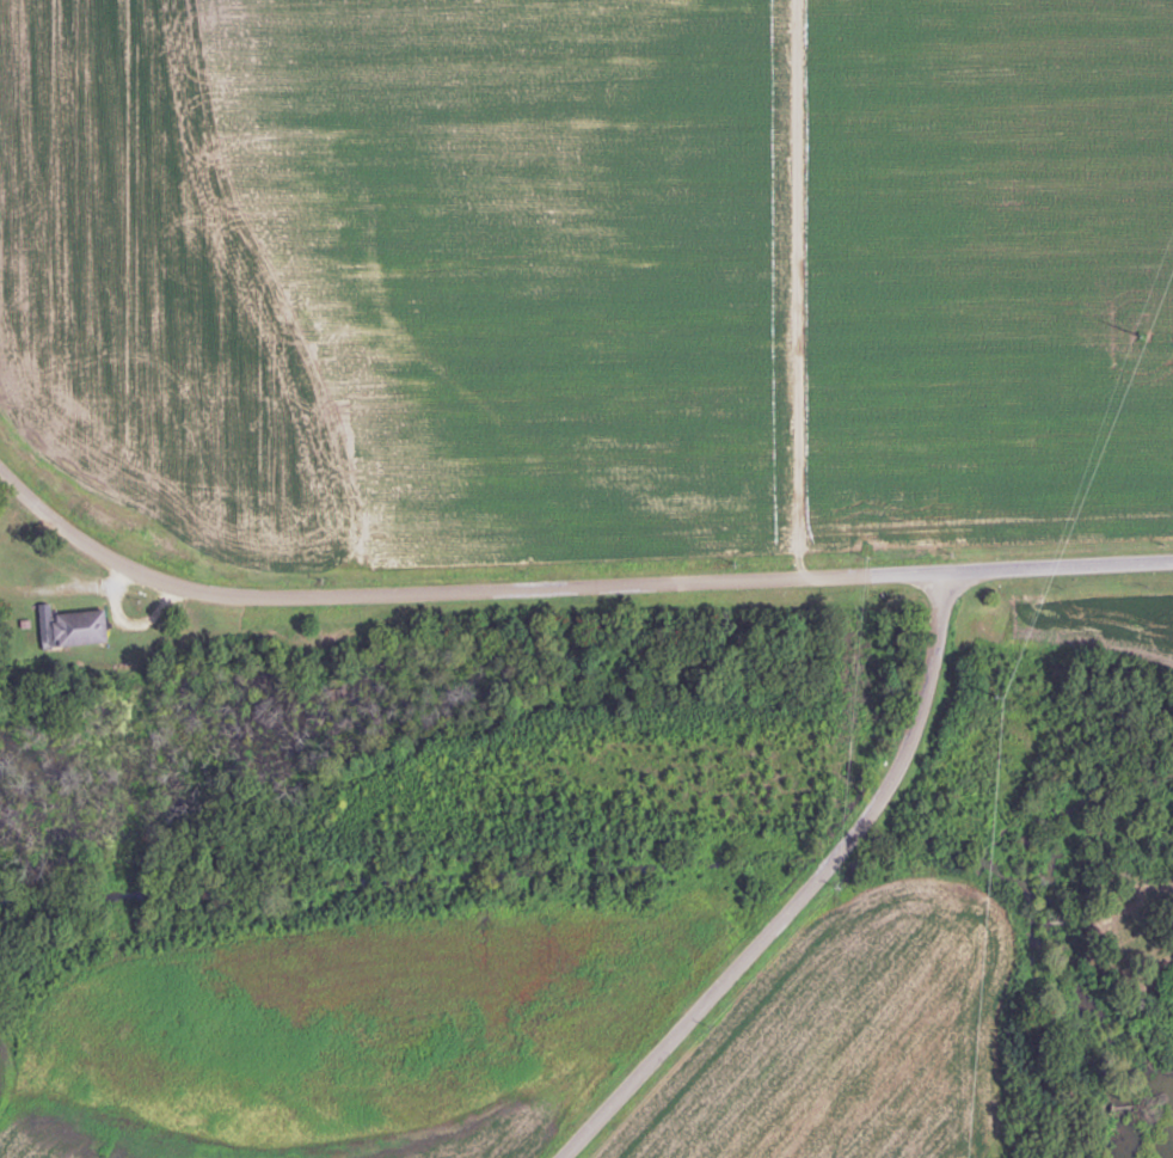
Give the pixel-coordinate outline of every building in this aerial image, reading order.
[(44,649),(111,644),(109,612),(53,615),(52,605),(41,605),(44,649)]
